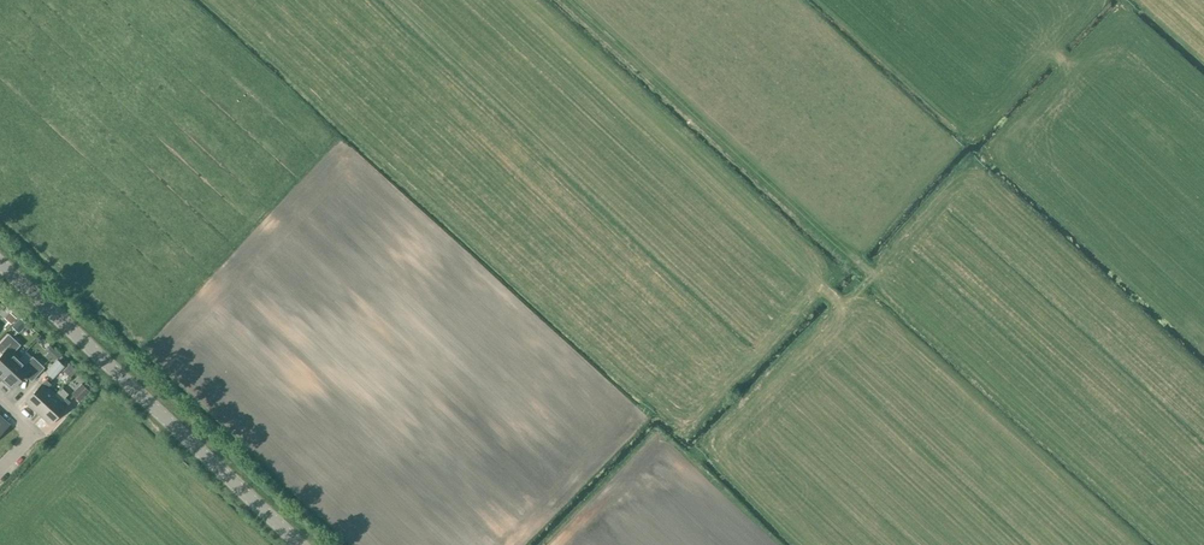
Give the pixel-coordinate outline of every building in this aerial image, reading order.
[(24,328),(31,322),(27,317),(20,324),(24,328)] [(19,358),(13,353),(20,345),(8,334),(0,343),(0,351),(3,353),(0,356),(0,377),(1,378),(19,358)] [(19,358),(1,378),(12,389),(25,375),(32,381),(44,368),(33,357),(26,364),(19,358)] [(64,366),(57,360),(45,372),(52,378),(64,366)] [(26,401),(38,413),(54,395),(47,388),(51,384),(46,379),(42,384),(26,401)] [(87,388),(81,383),(71,394),(79,402),(93,389),(89,385),(87,388)] [(61,402),(54,395),(38,413),(50,424),(67,407),(66,406),(70,402),(65,397),(61,402)] [(9,425),(0,417),(0,434),(9,425)]
